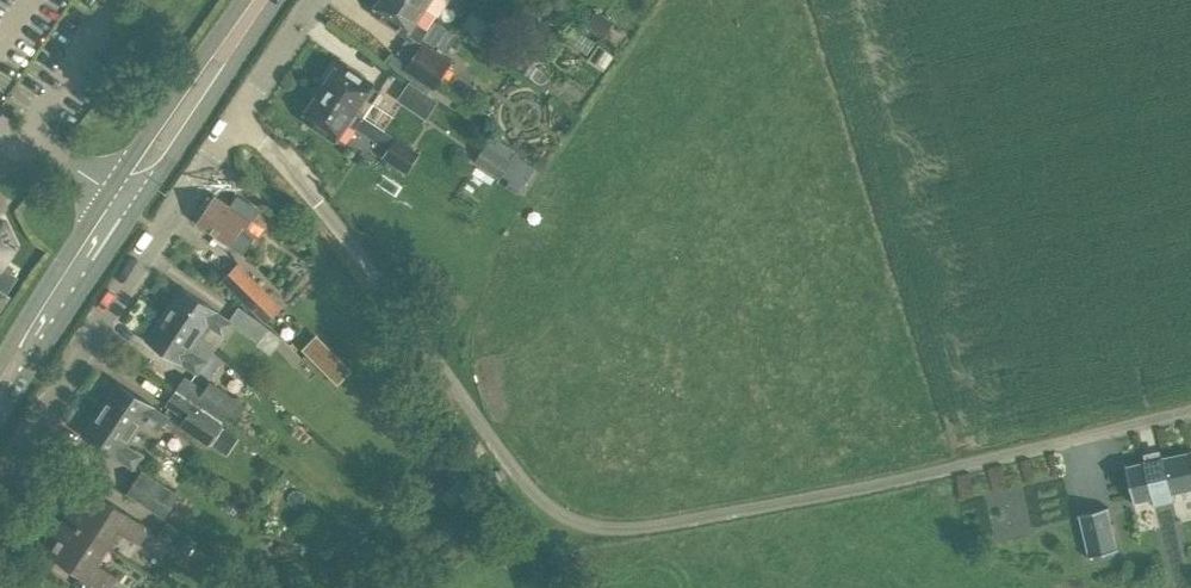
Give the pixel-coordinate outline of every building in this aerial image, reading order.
[(428,30),(436,17),(411,0),(381,0),(374,10),(420,41),(428,30)] [(451,0),(411,0),(436,17),(437,15),(440,17),(451,0)] [(605,38),(615,22),(596,10),(586,26),(605,38)] [(605,71),(615,55),(599,44),(588,60),(605,71)] [(434,86),(450,61),(425,45),(420,54),(418,54),(408,69),(434,86)] [(524,72),(532,60),(515,48),(506,60),(524,72)] [(555,68),(544,61),(542,64),(537,61),(526,77),(542,87),(555,68)] [(362,116),(363,115),(380,90),(339,62),(321,89),(362,116)] [(362,116),(321,89),(303,116),(336,138),(347,122),(387,149),(383,155),(395,163),(407,145),(363,115),(362,116)] [(477,107),(470,117),(482,125),(489,115),(477,107)] [(525,186),(537,169),(491,137),(475,161),(500,178),(502,175),(510,180),(506,186),(518,194),(523,185),(525,186)] [(407,171),(413,162),(419,153),(407,145),(395,163),(407,171)] [(237,246),(247,231),(241,227),(248,217),(217,197),(199,223),(215,234),(217,239),(228,247),(231,242),(237,246)] [(13,245),(1,220),(0,220),(0,263),(13,245)] [(269,321),(283,306),(239,263),(224,279),(269,321)] [(230,320),(185,289),(168,314),(199,334),(200,335),(208,322),(225,334),(232,323),(260,342),(258,345),(272,355),(282,340),(268,330),(270,328),(239,307),(230,320)] [(198,373),(207,360),(216,347),(199,336),(200,335),(199,334),(168,314),(150,339),(198,373)] [(310,361),(324,346),(316,338),(301,352),(310,361)] [(294,367),(303,359),(285,341),(277,349),(294,367)] [(206,389),(186,377),(178,389),(225,421),(238,401),(211,382),(206,389)] [(160,429),(169,416),(120,383),(103,410),(135,431),(144,418),(160,429)] [(210,444),(223,424),(175,392),(168,404),(187,417),(182,425),(210,444)] [(134,468),(143,455),(126,444),(135,431),(103,410),(85,435),(134,468)] [(239,437),(225,427),(214,443),(228,452),(239,437)] [(1172,494),(1190,490),(1190,448),(1125,463),(1134,503),(1153,499),(1154,505),(1174,501),(1172,494)] [(165,518),(179,496),(142,471),(128,493),(165,518)] [(452,506),(470,489),(460,478),(441,495),(452,506)] [(140,543),(150,528),(84,484),(74,499),(77,501),(66,517),(110,546),(120,530),(140,543)] [(471,495),(465,501),(474,510),(480,504),(471,495)] [(1087,556),(1119,549),(1109,506),(1077,514),(1087,556)] [(66,517),(55,534),(52,532),(42,548),(103,587),(110,587),(118,576),(98,563),(110,546),(66,517)] [(187,556),(196,542),(168,523),(159,538),(187,556)] [(278,546),(275,551),(277,556),(282,559),(287,557),(290,552),(288,546),(283,544),(278,546)]
